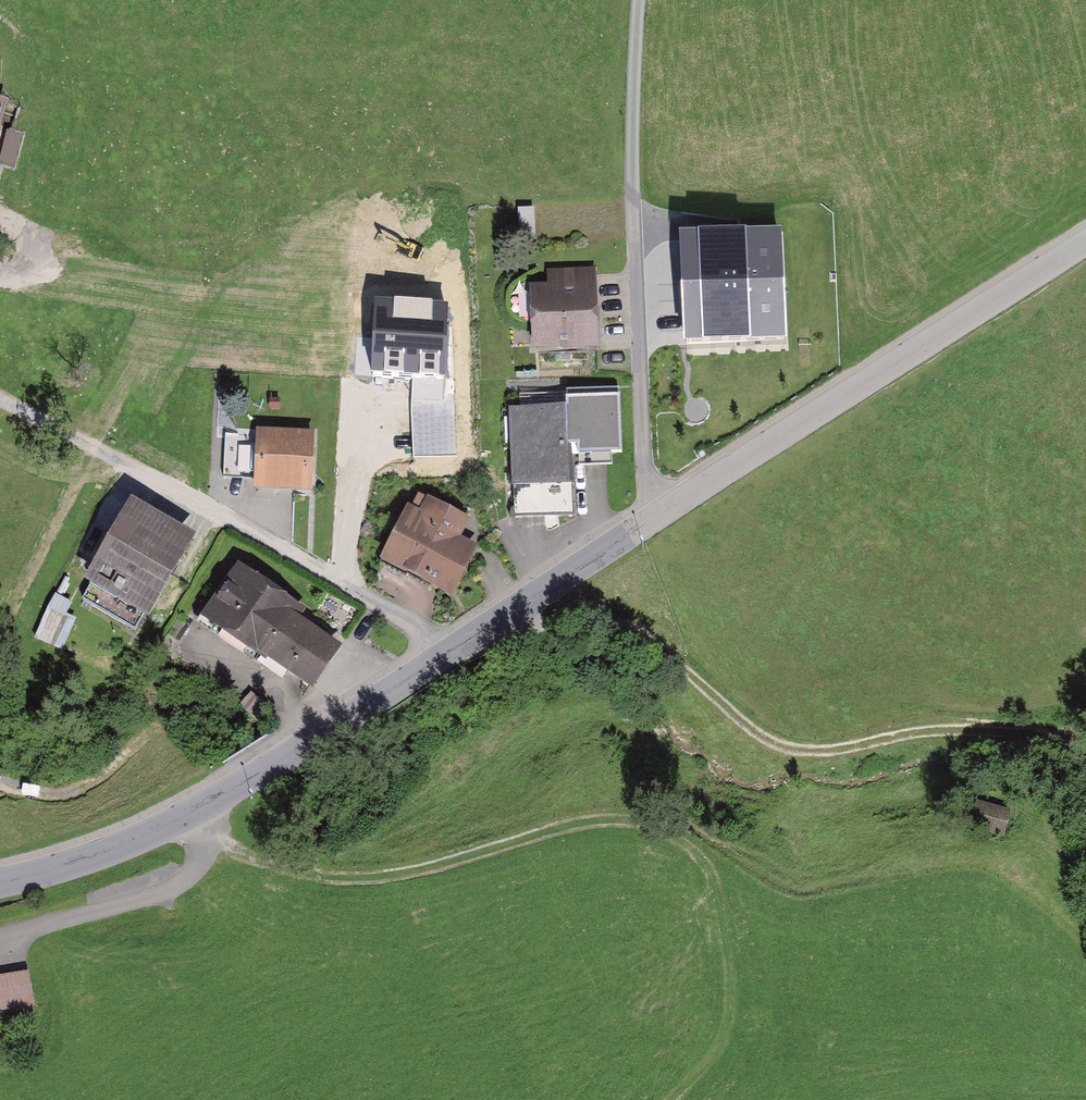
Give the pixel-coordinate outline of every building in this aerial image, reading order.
[(783,228),(678,234),(684,350),(789,344),(783,228)] [(550,292),(537,293),(540,353),(596,350),(592,278),(549,280),(550,292)] [(567,411),(512,414),(517,519),(572,516),(570,472),(613,470),(612,460),(621,459),(618,394),(566,396),(567,411)] [(310,441),(260,440),(258,492),(308,494),(310,441)] [(92,586),(128,500),(111,493),(74,579),(92,586)] [(409,519),(386,566),(451,597),(473,552),(457,544),(465,528),(427,511),(421,524),(409,519)] [(187,546),(135,518),(93,593),(145,621),(187,546)] [(270,653),(292,618),(298,608),(237,571),(209,615),(270,653)] [(38,644),(62,654),(79,611),(55,601),(38,644)] [(292,618),(270,653),(312,680),(335,645),(292,618)] [(1010,809),(978,800),(971,825),(1003,834),(1010,809)] [(0,974),(0,1011),(34,1005),(28,969),(0,974)]
